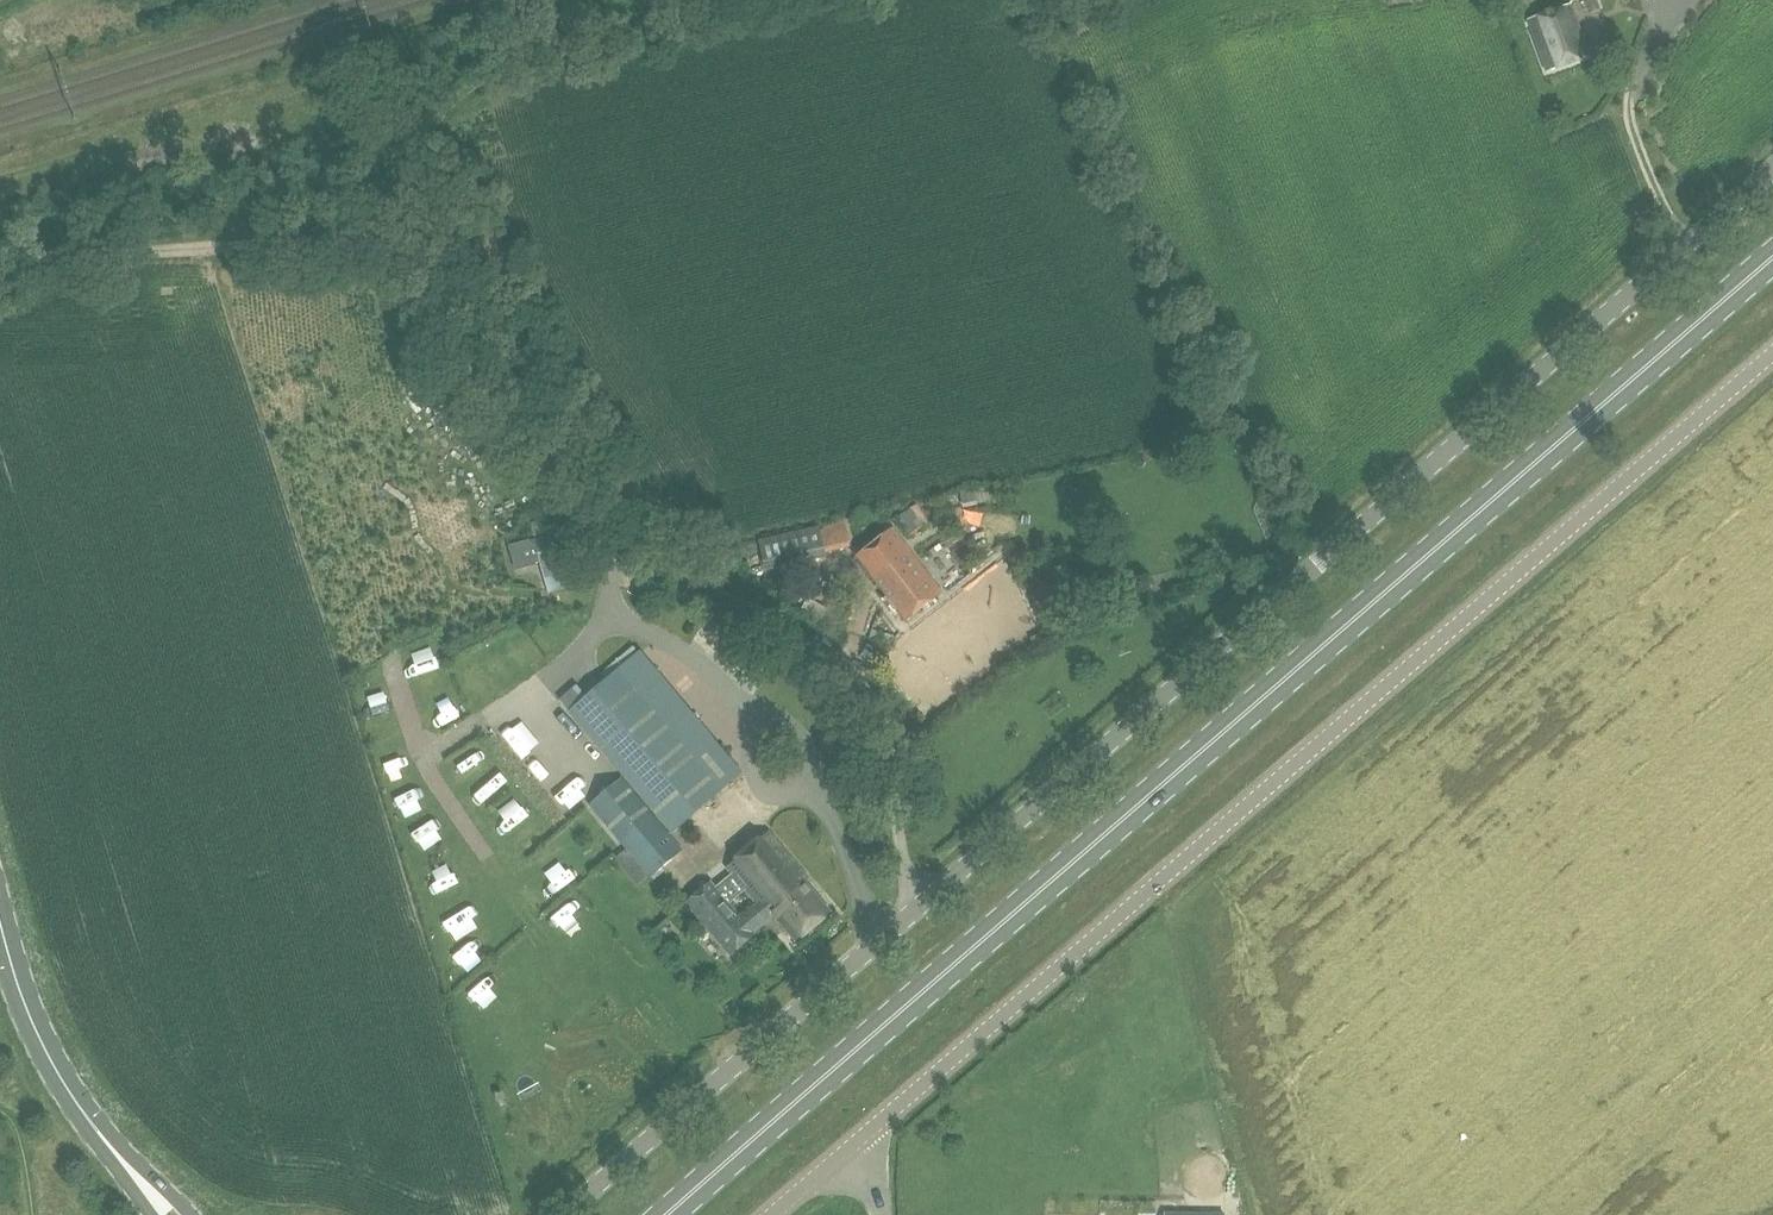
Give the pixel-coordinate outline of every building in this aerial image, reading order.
[(1598,0),(1588,0),(1586,1),(1592,15),(1602,11),(1598,0)] [(1573,5),(1530,21),(1549,73),(1592,57),(1573,5)] [(763,541),(769,567),(823,554),(817,529),(763,541)] [(893,531),(858,558),(907,621),(937,597),(927,583),(930,581),(893,531)] [(570,713),(672,834),(742,775),(639,654),(570,713)] [(534,732),(525,739),(550,769),(558,761),(534,732)] [(622,781),(591,806),(651,878),(681,852),(622,781)] [(796,943),(832,913),(806,882),(810,878),(770,832),(715,879),(732,899),(744,888),(758,904),(742,918),(711,882),(687,903),(731,956),(756,935),(754,933),(774,916),(796,943)]
